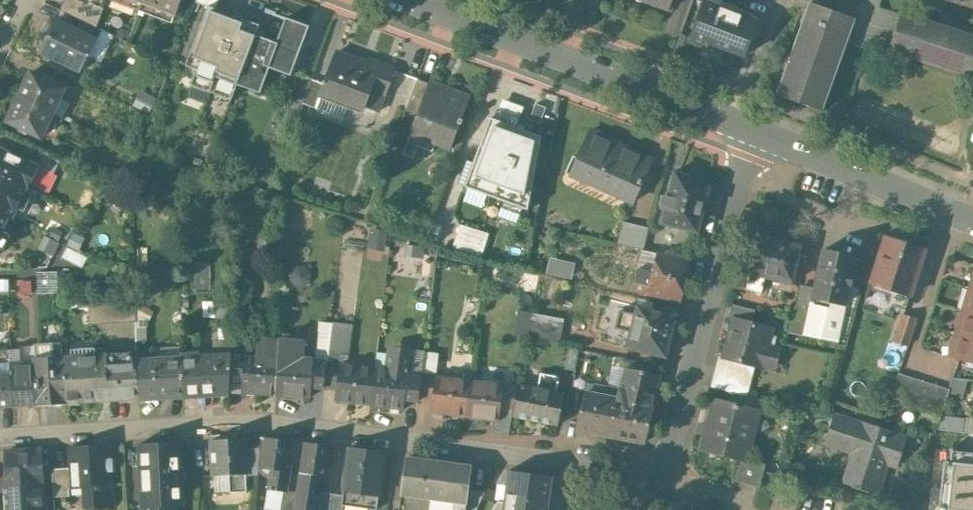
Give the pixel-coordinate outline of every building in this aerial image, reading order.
[(61,9),(81,19),(96,26),(106,0),(64,0),(61,9)] [(142,2),(176,15),(181,0),(143,0),(142,2)] [(191,15),(202,19),(203,18),(205,19),(212,0),(197,0),(191,15)] [(668,11),(672,0),(640,0),(668,11)] [(809,3),(852,18),(853,15),(893,29),(897,15),(874,8),(876,0),(860,0),(858,6),(839,0),(809,0),(809,3)] [(205,19),(203,18),(202,19),(192,47),(222,58),(218,68),(240,76),(256,35),(265,10),(242,1),(232,29),(205,19)] [(807,2),(774,95),(820,111),(846,35),(852,18),(809,3),(807,2)] [(722,3),(720,9),(704,3),(691,41),(708,48),(710,43),(745,55),(757,22),(742,17),(744,11),(722,3)] [(898,11),(897,15),(893,29),(887,48),(886,51),(889,52),(889,50),(899,53),(898,55),(972,78),(972,35),(898,11)] [(893,29),(853,15),(852,18),(846,35),(887,48),(893,29)] [(277,43),(256,35),(240,76),(238,83),(261,92),(266,77),(277,81),(281,71),(291,74),(308,25),(286,18),(277,43)] [(96,26),(81,19),(76,30),(97,40),(102,29),(96,26)] [(76,30),(56,20),(41,51),(80,70),(88,54),(90,55),(97,40),(76,30)] [(744,56),(715,48),(710,66),(739,75),(744,56)] [(367,63),(337,51),(334,57),(365,68),(367,63)] [(365,68),(334,57),(326,80),(321,93),(323,94),(364,108),(365,106),(378,111),(384,94),(385,95),(394,69),(368,59),(367,63),(365,68)] [(44,77),(29,70),(16,96),(51,113),(63,87),(50,81),(52,78),(45,75),(44,77)] [(312,78),(298,73),(290,97),(303,102),(312,78)] [(312,78),(303,102),(318,107),(323,94),(321,93),(326,80),(323,79),(322,82),(312,78)] [(418,78),(406,109),(419,114),(431,83),(418,78)] [(470,97),(431,83),(419,114),(415,124),(438,133),(435,141),(451,147),(460,123),(462,123),(464,119),(462,118),(470,97)] [(51,113),(16,96),(5,120),(19,127),(18,129),(23,131),(24,129),(39,136),(51,113)] [(552,115),(505,98),(494,127),(515,135),(542,144),(552,115)] [(484,127),(463,185),(467,187),(485,193),(499,155),(507,157),(515,135),(494,127),(493,130),(484,127)] [(619,142),(591,130),(571,175),(599,188),(618,146),(619,142)] [(60,161),(28,145),(22,157),(39,166),(39,167),(53,174),(60,161)] [(651,161),(618,146),(599,188),(632,202),(651,161)] [(0,147),(0,175),(28,189),(39,167),(39,166),(22,157),(0,147)] [(707,186),(673,171),(667,197),(662,196),(658,209),(663,210),(660,223),(696,232),(706,194),(707,186)] [(0,175),(0,213),(9,217),(9,218),(13,220),(18,209),(16,208),(22,197),(24,197),(28,189),(0,175)] [(485,193),(467,187),(462,202),(479,208),(485,193)] [(0,213),(0,241),(6,229),(4,228),(9,218),(9,217),(0,213)] [(647,228),(621,222),(618,244),(642,250),(647,228)] [(372,228),(370,248),(385,249),(387,229),(372,228)] [(44,235),(39,247),(56,254),(61,242),(44,235)] [(800,245),(757,236),(750,274),(764,277),(792,283),(800,245)] [(925,249),(885,236),(871,284),(903,294),(910,296),(925,249)] [(410,243),(407,253),(424,256),(426,247),(410,243)] [(88,258),(66,247),(61,257),(82,268),(88,258)] [(854,257),(821,250),(812,293),(845,301),(848,285),(850,285),(853,275),(850,274),(854,257)] [(688,261),(657,253),(652,276),(636,272),(632,290),(678,300),(688,261)] [(546,272),(572,277),(575,260),(549,255),(546,272)] [(213,288),(213,264),(204,264),(204,288),(213,288)] [(38,270),(38,289),(57,289),(57,270),(38,270)] [(764,277),(750,274),(747,290),(760,293),(764,277)] [(903,294),(871,284),(867,297),(899,306),(903,294)] [(344,286),(341,301),(358,304),(361,289),(344,286)] [(969,288),(966,297),(969,302),(970,303),(968,312),(958,309),(962,311),(972,314),(972,289),(969,288)] [(845,301),(812,293),(803,334),(808,335),(836,341),(845,301)] [(136,298),(90,301),(90,324),(138,321),(136,298)] [(674,314),(636,305),(634,313),(630,330),(626,347),(664,356),(674,314)] [(755,311),(733,306),(730,318),(736,320),(752,324),(755,311)] [(513,331),(560,341),(565,318),(518,308),(513,331)] [(634,313),(621,310),(617,327),(630,330),(634,313)] [(962,311),(959,319),(962,325),(964,325),(961,334),(952,332),(951,332),(955,333),(972,339),(972,314),(962,311)] [(916,319),(903,315),(895,341),(908,345),(916,319)] [(752,324),(736,320),(733,331),(731,331),(723,357),(755,366),(761,344),(767,346),(772,330),(752,324)] [(332,323),(320,322),(316,360),(327,361),(332,323)] [(955,333),(953,342),(955,347),(957,348),(954,358),(966,362),(965,366),(972,368),(972,339),(955,333)] [(836,341),(808,335),(802,361),(830,368),(836,341)] [(278,339),(261,338),(260,356),(277,357),(278,339)] [(300,341),(278,339),(277,357),(301,359),(300,341)] [(52,345),(36,346),(39,402),(39,403),(65,402),(65,401),(62,356),(53,356),(52,345)] [(19,347),(10,348),(11,361),(20,361),(19,347)] [(0,348),(0,372),(11,371),(11,361),(10,348),(0,348)] [(410,355),(389,352),(387,369),(374,368),(369,404),(404,409),(406,398),(409,372),(408,372),(410,355)] [(106,353),(62,356),(65,401),(141,396),(139,359),(139,357),(107,359),(106,353)] [(229,354),(199,355),(199,353),(182,354),(182,357),(184,394),(226,391),(227,380),(229,354)] [(244,355),(229,354),(227,380),(242,381),(244,355)] [(260,356),(244,355),(242,381),(241,391),(276,394),(277,357),(260,356)] [(182,357),(139,359),(141,396),(184,394),(182,357)] [(301,359),(277,357),(276,394),(311,397),(312,385),(314,360),(301,359)] [(20,361),(11,361),(11,371),(14,404),(39,402),(36,360),(20,361)] [(316,360),(314,360),(312,385),(323,387),(327,361),(316,360)] [(341,363),(327,361),(323,387),(337,388),(341,363)] [(374,368),(341,363),(337,388),(336,400),(369,404),(374,368)] [(660,374),(624,367),(622,379),(620,388),(617,400),(652,407),(660,374)] [(0,372),(0,405),(14,404),(11,371),(0,372)] [(422,373),(409,372),(406,398),(418,399),(422,373)] [(436,375),(422,373),(418,399),(432,401),(436,375)] [(912,377),(899,373),(891,397),(904,402),(912,377)] [(559,378),(541,374),(538,388),(556,392),(559,378)] [(470,380),(436,375),(432,401),(431,412),(465,417),(470,380)] [(912,377),(904,402),(916,406),(924,381),(912,377)] [(503,384),(470,380),(465,417),(498,421),(499,409),(503,384)] [(936,385),(924,381),(916,406),(928,410),(936,385)] [(538,388),(519,383),(518,386),(513,411),(513,415),(556,424),(563,393),(556,392),(538,388)] [(518,386),(503,384),(499,409),(513,411),(518,386)] [(614,387),(603,384),(600,396),(616,400),(617,400),(620,388),(614,387)] [(949,389),(936,385),(928,410),(941,414),(949,389)] [(762,399),(730,392),(727,404),(758,412),(762,399)] [(600,396),(584,393),(575,431),(590,434),(590,431),(644,442),(652,407),(617,400),(616,400),(600,396)] [(727,404),(714,400),(701,448),(741,459),(746,461),(747,460),(759,412),(758,412),(727,404)] [(941,414),(937,429),(964,432),(965,418),(941,414)] [(904,437),(837,416),(830,436),(857,444),(845,481),(878,491),(890,455),(898,457),(904,437)] [(491,434),(491,441),(520,442),(520,435),(491,434)] [(295,442),(261,437),(261,440),(261,445),(259,467),(271,469),(291,471),(295,442)] [(245,438),(209,440),(211,477),(228,476),(245,475),(247,475),(245,441),(245,438)] [(261,440),(245,441),(247,475),(258,474),(259,467),(261,445),(261,440)] [(138,444),(141,505),(144,505),(144,509),(176,509),(176,506),(184,505),(182,481),(184,481),(183,467),(182,467),(180,442),(138,444)] [(321,497),(310,496),(313,475),(328,477),(332,446),(304,443),(296,492),(294,509),(319,509),(321,497)] [(109,446),(67,448),(68,469),(69,488),(88,487),(89,507),(112,506),(109,446)] [(6,451),(8,483),(3,489),(4,498),(0,498),(0,509),(43,509),(42,482),(43,482),(41,449),(6,451)] [(385,453),(348,449),(343,491),(380,496),(385,453)] [(928,453),(925,474),(970,478),(970,479),(972,479),(972,457),(928,453)] [(471,465),(407,457),(402,498),(456,505),(466,506),(468,489),(471,465)] [(765,465),(747,460),(746,461),(741,459),(735,481),(759,487),(765,465)] [(68,469),(51,470),(53,498),(68,497),(67,488),(69,488),(68,469)] [(291,471),(271,469),(268,489),(284,491),(288,492),(288,490),(291,471)] [(910,489),(908,505),(907,509),(945,509),(948,490),(969,492),(970,479),(970,478),(925,474),(924,482),(923,491),(910,489)] [(245,475),(228,476),(229,493),(246,492),(245,475)] [(228,476),(211,477),(212,494),(229,493),(228,476)] [(924,482),(899,477),(894,502),(908,505),(910,489),(923,491),(924,482)] [(507,485),(506,501),(506,509),(536,509),(537,486),(507,485)] [(468,489),(466,506),(456,505),(455,509),(476,509),(485,491),(468,489)] [(288,492),(284,491),(281,509),(294,509),(296,492),(288,490),(288,492)] [(321,492),(321,497),(319,509),(331,509),(333,493),(321,492)] [(333,493),(331,509),(343,509),(345,495),(333,493)] [(402,498),(400,509),(455,509),(456,505),(402,498)]
